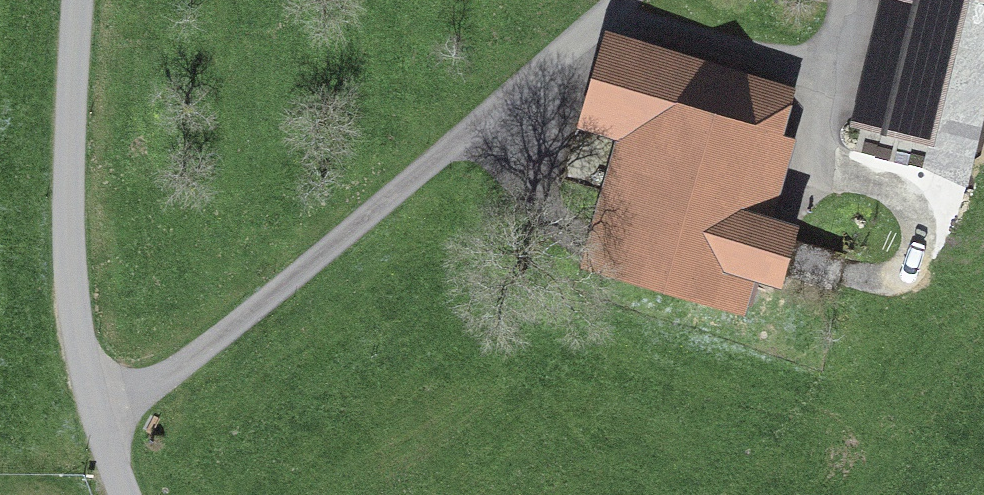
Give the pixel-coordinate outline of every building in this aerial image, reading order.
[(896,5),(864,121),(928,139),(967,0),(926,0),(922,12),(896,5)] [(783,111),(609,65),(596,115),(642,127),(605,265),(733,299),(783,111)]
